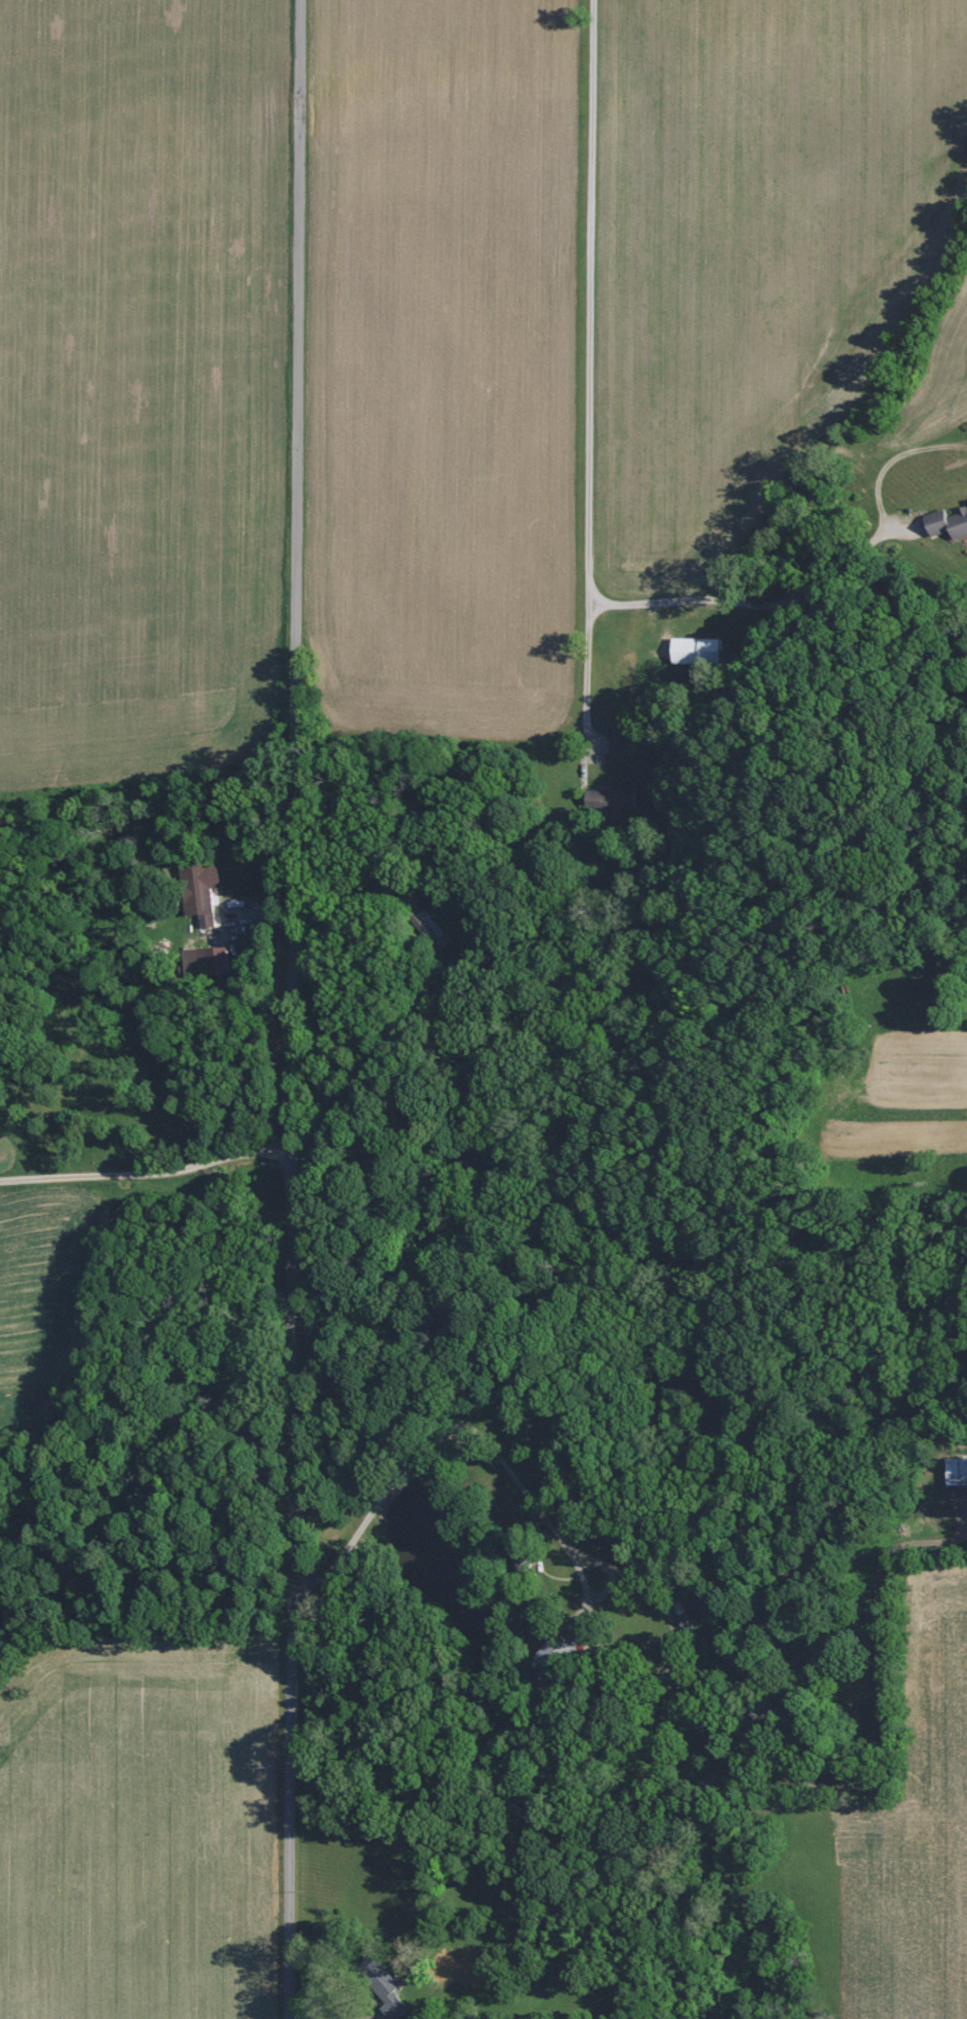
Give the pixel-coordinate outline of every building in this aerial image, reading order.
[(950,529),(953,539),(966,535),(966,503),(956,506),(958,512),(947,516),(944,508),(924,514),(930,535),(950,529)] [(672,662),(708,663),(709,655),(720,655),(721,638),(672,637),(672,662)] [(586,787),(586,807),(610,807),(610,815),(634,816),(634,788),(586,787)] [(212,887),(220,886),(219,864),(194,866),(196,897),(198,897),(200,928),(214,927),(212,887)] [(444,933),(423,908),(413,916),(441,950),(446,945),(439,937),(444,933)] [(182,949),(183,976),(228,974),(226,947),(182,949)] [(947,1457),(947,1484),(966,1485),(966,1457),(947,1457)] [(503,1560),(527,1568),(531,1555),(508,1546),(503,1560)] [(551,1670),(566,1652),(550,1638),(535,1657),(551,1670)] [(399,1987),(373,1955),(357,1968),(386,2003),(379,2008),(388,2018),(398,2018),(409,2010),(394,1991),(399,1987)]
